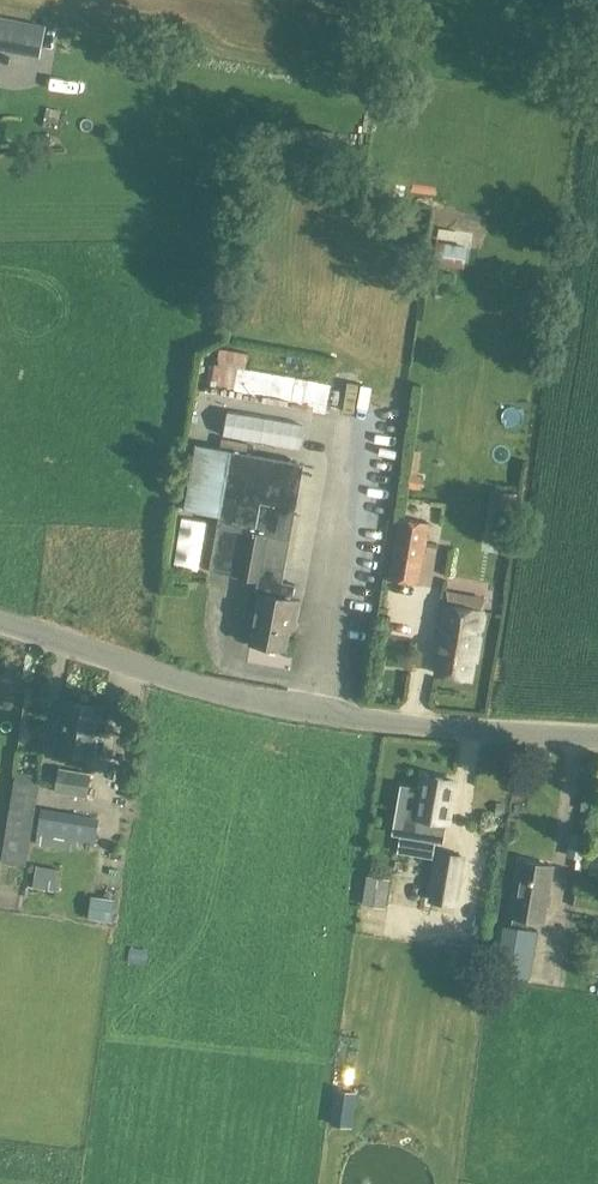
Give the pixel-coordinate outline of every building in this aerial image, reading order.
[(8,48),(13,19),(0,17),(0,46),(8,48)] [(464,267),(467,247),(429,241),(426,262),(464,267)] [(211,392),(326,413),(331,385),(216,364),(211,392)] [(317,442),(319,431),(291,425),(288,436),(317,442)] [(210,571),(263,581),(261,594),(260,594),(251,644),(286,650),(289,632),(295,633),(301,601),(294,600),(296,585),(283,583),(304,464),(232,452),(197,445),(186,510),(220,516),(210,571)] [(399,518),(393,553),(425,558),(431,523),(399,518)] [(473,659),(475,660),(480,633),(483,633),(487,610),(485,610),(487,598),(447,591),(445,603),(443,603),(439,625),(443,626),(438,653),(440,653),(437,673),(470,679),(473,659)] [(93,758),(102,708),(63,702),(55,752),(93,758)] [(92,775),(59,769),(55,792),(88,798),(92,775)] [(423,777),(417,819),(447,824),(454,782),(423,777)] [(38,834),(42,835),(75,840),(96,844),(100,819),(42,809),(38,834)] [(429,901),(455,906),(464,856),(438,851),(429,901)] [(66,876),(64,856),(41,858),(42,878),(66,876)] [(537,931),(529,920),(543,922),(552,867),(521,862),(512,917),(513,917),(502,925),(495,970),(530,976),(537,931)] [(386,906),(388,888),(366,884),(364,902),(386,906)] [(101,912),(122,912),(122,888),(101,888),(101,912)] [(466,943),(462,977),(486,980),(491,946),(466,943)] [(352,1092),(335,1090),(330,1122),(351,1125),(356,1093),(352,1092)]
